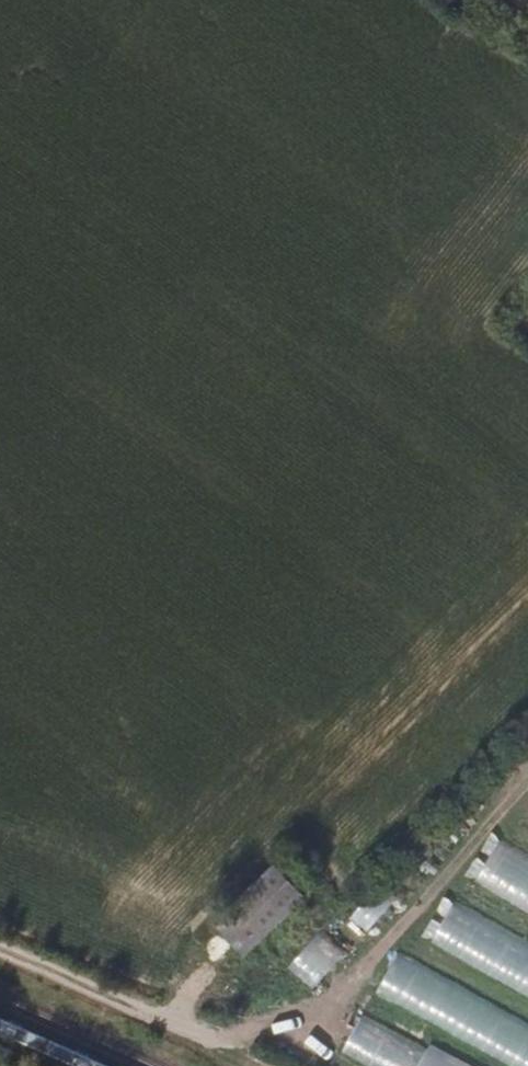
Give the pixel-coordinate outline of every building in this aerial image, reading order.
[(495,844),(473,885),(527,915),(527,861),(495,844)] [(308,895),(276,862),(214,921),(246,954),(308,895)] [(422,939),(527,993),(527,945),(442,901),(422,939)] [(290,965),(314,987),(347,952),(322,930),(290,965)] [(376,993),(517,1065),(527,1065),(527,1021),(397,954),(376,993)] [(377,1065),(470,1065),(359,1017),(344,1051),(377,1065)]
